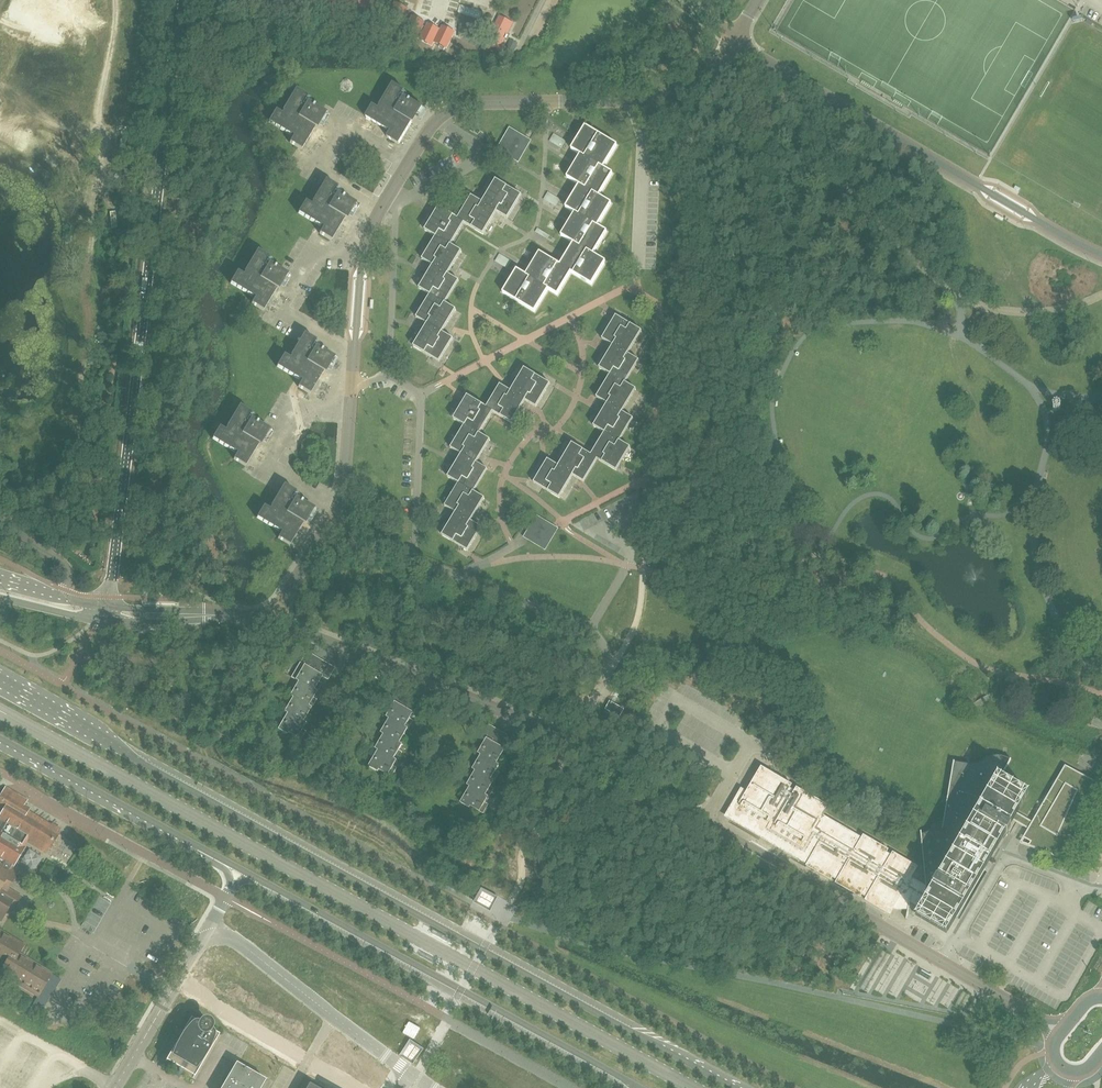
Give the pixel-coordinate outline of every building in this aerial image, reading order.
[(399,25),(406,12),(407,9),(395,3),(387,19),(399,25)] [(417,38),(423,25),(424,23),(412,17),(404,32),(417,38)] [(434,41),(434,42),(439,33),(440,30),(427,24),(426,27),(420,39),(432,45),(434,41)] [(439,33),(434,42),(447,48),(453,35),(454,32),(442,26),(441,29),(440,30),(439,33)] [(472,37),(472,27),(461,26),(460,36),(472,37)] [(505,39),(503,38),(504,35),(506,32),(495,27),(487,44),(498,49),(501,43),(503,44),(505,39)] [(517,45),(509,42),(507,47),(514,51),(517,45)] [(373,106),(367,117),(391,132),(387,138),(398,144),(414,117),(417,118),(423,108),(405,98),(404,100),(400,98),(404,91),(394,85),(379,110),(373,106)] [(275,111),(269,122),(293,136),(289,142),(300,148),(317,121),(319,123),(325,113),(307,102),(306,104),(303,103),(307,96),(296,90),(281,114),(275,111)] [(578,138),(571,149),(580,155),(581,154),(603,167),(617,145),(585,126),(578,138)] [(498,148),(498,149),(511,156),(511,157),(518,162),(531,140),(530,140),(529,140),(526,138),(525,137),(523,136),(510,129),(498,148)] [(566,141),(554,134),(549,142),(561,149),(566,141)] [(576,162),(567,177),(579,185),(579,184),(599,196),(613,173),(603,167),(581,154),(580,155),(576,162)] [(495,180),(482,202),(497,211),(497,212),(502,215),(508,218),(522,195),(512,189),(497,181),(497,180),(496,179),(496,180),(495,180)] [(325,181),(321,188),(310,206),(304,202),(298,213),(322,228),(318,234),(328,240),(345,213),(348,215),(354,205),(336,193),(335,195),(332,194),(336,187),(325,181)] [(579,185),(565,207),(574,213),(575,212),(598,226),(611,203),(599,196),(579,184),(579,185)] [(126,189),(124,197),(133,199),(134,191),(126,189)] [(561,199),(548,192),(544,200),(556,207),(561,199)] [(471,196),(458,218),(464,222),(464,223),(469,226),(483,234),(497,212),(497,211),(482,202),(477,199),(471,196)] [(425,230),(435,236),(451,245),(464,223),(464,222),(458,218),(439,207),(438,207),(425,230)] [(574,213),(561,235),(573,243),(593,254),(607,231),(598,226),(575,212),(574,213)] [(550,235),(538,228),(536,232),(548,239),(550,235)] [(422,258),(422,259),(423,259),(433,265),(448,274),(462,251),(454,246),(453,246),(451,245),(435,236),(433,240),(429,247),(422,258)] [(573,243),(560,264),(571,271),(571,272),(591,285),(606,261),(593,254),(573,243)] [(251,305),(258,309),(261,311),(275,289),(278,284),(281,286),(287,276),(269,265),(268,266),(265,264),(269,258),(258,252),(243,277),(237,273),(231,284),(255,299),(251,305)] [(531,266),(526,275),(549,288),(548,289),(557,295),(571,272),(571,271),(560,264),(559,264),(540,252),(531,266)] [(512,261),(500,254),(495,261),(507,269),(512,261)] [(419,288),(430,294),(445,304),(445,303),(459,281),(459,280),(448,274),(433,265),(419,288)] [(517,269),(503,292),(534,312),(548,289),(549,288),(526,275),(517,269)] [(416,316),(416,317),(427,324),(427,323),(443,332),(456,310),(445,303),(445,304),(430,294),(424,304),(423,306),(416,316)] [(602,339),(613,345),(628,354),(642,331),(626,322),(616,316),(602,339)] [(413,346),(429,356),(439,362),(453,339),(453,338),(443,332),(427,323),(427,324),(413,346)] [(304,334),(299,342),(289,359),(283,355),(277,366),(301,381),(297,387),(308,393),(321,371),(322,371),(324,367),(327,368),(333,358),(315,347),(314,348),(311,347),(315,341),(304,334)] [(613,345),(599,368),(610,374),(625,383),(632,372),(639,360),(628,354),(613,345)] [(524,368),(511,391),(526,400),(525,401),(531,404),(536,407),(550,384),(540,378),(524,368)] [(607,378),(596,397),(597,397),(607,403),(622,412),(636,389),(626,383),(625,383),(610,374),(607,378)] [(486,407),(493,411),(497,414),(512,423),(525,401),(526,400),(511,391),(505,387),(500,384),(486,407)] [(453,418),(453,419),(464,425),(464,424),(479,434),(493,411),(486,407),(467,395),(453,418)] [(607,403),(593,426),(602,431),(604,433),(605,432),(620,441),(626,430),(633,419),(633,418),(622,412),(607,403)] [(218,428),(212,439),(236,453),(232,459),(243,466),(259,439),(262,441),(268,430),(250,419),(248,421),(246,419),(250,413),(239,407),(224,431),(218,428)] [(451,448),(450,448),(451,448),(461,454),(462,453),(477,463),(490,440),(482,435),(479,434),(464,424),(464,425),(457,436),(451,448)] [(604,433),(591,455),(598,459),(597,459),(617,471),(630,448),(631,448),(620,441),(605,432),(604,433)] [(572,443),(558,466),(574,475),(573,475),(579,479),(584,482),(597,459),(598,459),(591,455),(587,452),(572,443)] [(461,454),(448,477),(458,483),(459,483),(474,492),(487,469),(488,469),(487,469),(477,463),(462,453),(461,454)] [(547,459),(534,482),(544,488),(560,498),(573,475),(574,475),(558,466),(554,463),(547,459)] [(445,506),(456,512),(471,521),(485,498),(474,492),(459,483),(458,483),(454,491),(452,494),(445,506)] [(278,537),(288,544),(305,516),(308,519),(314,509),(295,497),(294,499),(291,498),(295,491),(285,485),(270,509),(264,506),(257,516),(282,531),(278,537)] [(442,535),(458,544),(468,551),(482,527),(471,521),(456,512),(442,535)] [(552,525),(537,517),(533,523),(525,536),(529,539),(545,549),(556,530),(557,529),(556,528),(552,525)] [(300,664),(303,666),(304,666),(306,667),(312,656),(307,652),(300,664)] [(318,659),(312,656),(306,667),(311,670),(318,659)] [(316,673),(323,662),(318,659),(311,670),(316,673)] [(311,670),(306,667),(304,666),(303,666),(300,664),(291,678),(294,680),(298,682),(316,692),(316,693),(320,687),(317,685),(319,681),(321,677),(322,677),(328,681),(335,669),(329,665),(323,662),(316,673),(311,670)] [(289,696),(292,698),(293,698),(310,708),(310,709),(311,709),(314,703),(311,701),(316,693),(316,692),(298,682),(294,689),(293,689),(289,696)] [(403,692),(397,688),(390,700),(394,702),(396,703),(403,692)] [(396,703),(401,706),(408,695),(403,692),(396,703)] [(407,709),(414,698),(408,695),(401,706),(407,709)] [(283,712),(287,714),(305,724),(305,725),(309,719),(305,717),(310,709),(310,708),(293,698),(292,698),(288,705),(287,704),(283,712)] [(385,716),(388,718),(406,729),(407,729),(410,723),(407,721),(412,713),(419,701),(414,698),(407,709),(401,706),(396,703),(394,702),(390,709),(389,709),(385,716)] [(609,701),(606,707),(605,709),(619,716),(623,708),(612,703),(609,701)] [(283,721),(282,720),(276,729),(285,735),(286,733),(300,741),(303,734),(300,732),(305,724),(287,714),(283,721)] [(401,737),(406,729),(388,718),(384,725),(383,725),(379,732),(383,734),(401,744),(401,745),(405,739),(401,737)] [(483,737),(487,739),(489,740),(496,729),(490,725),(483,737)] [(496,729),(489,740),(494,743),(501,732),(496,729)] [(506,735),(501,732),(494,743),(499,746),(506,735)] [(373,748),(377,750),(395,760),(396,761),(399,755),(396,753),(401,745),(401,744),(383,734),(379,741),(378,740),(373,748)] [(494,743),(489,740),(487,739),(482,746),(477,753),(481,755),(499,765),(500,766),(503,760),(500,758),(504,750),(505,750),(512,738),(506,735),(499,746),(494,743)] [(392,766),(395,760),(377,750),(373,757),(372,756),(367,765),(376,771),(377,769),(390,777),(394,770),(390,768),(392,766)] [(472,769),(476,771),(476,770),(494,781),(493,781),(494,782),(498,776),(494,774),(499,765),(481,755),(477,762),(476,762),(472,769)] [(739,792),(725,815),(731,819),(732,819),(740,824),(760,835),(761,836),(779,846),(785,850),(792,854),(796,857),(808,863),(806,866),(807,866),(831,880),(832,878),(837,881),(836,883),(860,897),(861,895),(866,897),(864,900),(889,914),(893,908),(894,907),(895,905),(908,907),(908,908),(908,910),(906,919),(907,919),(908,913),(910,902),(915,905),(918,907),(915,913),(945,931),(954,915),(955,916),(983,869),(983,868),(989,858),(1005,831),(1007,832),(1008,832),(1011,826),(1008,824),(1011,819),(1016,822),(1017,822),(1019,824),(1028,829),(1024,836),(1033,841),(1035,838),(1038,839),(1038,840),(1038,841),(1038,842),(1039,842),(1039,843),(1040,843),(1041,843),(1041,842),(1042,842),(1045,844),(1042,851),(1060,858),(1069,862),(1093,782),(1094,781),(1089,779),(1082,775),(1065,766),(1053,786),(1042,805),(1032,822),(1016,812),(1017,809),(1025,795),(1026,794),(1005,782),(1006,782),(1004,781),(1000,779),(1005,770),(1011,759),(1010,759),(1007,758),(1002,756),(996,755),(991,756),(986,758),(984,759),(981,761),(978,763),(976,763),(970,764),(967,764),(954,762),(954,761),(944,819),(943,821),(943,824),(942,828),(938,827),(935,828),(932,830),(931,830),(928,832),(925,833),(922,834),(922,832),(921,831),(920,831),(921,832),(923,856),(924,865),(925,874),(926,886),(911,877),(916,869),(918,867),(917,866),(893,852),(891,855),(886,852),(888,849),(863,835),(862,839),(824,816),(822,815),(824,811),(827,806),(827,805),(826,805),(823,803),(810,796),(810,797),(802,792),(791,786),(792,785),(761,767),(749,787),(744,795),(739,792)] [(466,784),(470,787),(470,786),(488,797),(488,798),(492,791),(489,789),(493,781),(494,781),(476,770),(476,771),(471,778),(470,777),(466,784)] [(483,805),(488,797),(470,786),(470,787),(466,794),(465,793),(460,802),(468,807),(470,806),(483,813),(486,807),(483,805)] [(28,811),(30,808),(24,805),(27,800),(5,787),(0,796),(0,813),(1,813),(0,815),(0,893),(4,896),(8,888),(6,886),(11,880),(13,881),(17,873),(12,869),(25,848),(20,845),(23,841),(27,835),(28,836),(28,835),(40,843),(38,847),(46,851),(59,830),(55,828),(59,830),(56,833),(26,815),(28,811)] [(477,901),(489,908),(495,898),(483,892),(477,901)] [(5,964),(0,972),(0,973),(38,996),(29,1012),(38,1017),(61,979),(52,973),(18,953),(24,945),(0,930),(0,962),(5,964)] [(122,1031),(128,1021),(120,1017),(114,1027),(122,1031)] [(165,1061),(193,1078),(219,1035),(208,1029),(209,1028),(209,1026),(209,1025),(209,1023),(207,1022),(206,1021),(204,1021),(202,1022),(201,1023),(201,1024),(190,1018),(165,1061)] [(411,1043),(403,1055),(413,1061),(420,1050),(411,1043)] [(241,1066),(236,1063),(221,1087),(261,1087),(265,1080),(241,1066)]
